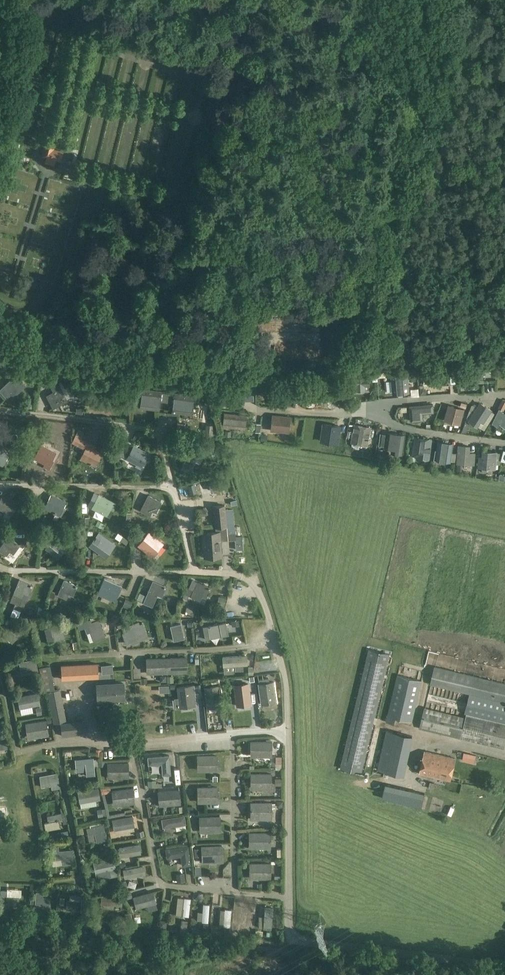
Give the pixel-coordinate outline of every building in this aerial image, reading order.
[(45,145),(42,156),(47,157),(46,163),(54,165),(55,159),(60,161),(63,152),(53,149),(53,147),(45,145)] [(7,372),(0,378),(4,382),(10,376),(7,372)] [(409,392),(407,372),(392,373),(394,393),(409,392)] [(344,378),(344,386),(350,386),(351,386),(355,386),(355,389),(366,389),(366,386),(369,386),(369,378),(357,378),(357,376),(357,374),(345,375),(345,377),(344,377),(344,378)] [(14,378),(0,391),(7,397),(12,392),(15,395),(25,385),(18,378),(16,380),(14,378)] [(330,395),(329,380),(309,381),(310,396),(330,395)] [(280,388),(280,383),(272,384),(262,384),(262,389),(262,396),(272,396),(272,401),(281,401),(281,397),(286,396),(286,388),(280,388)] [(53,393),(46,397),(51,406),(50,407),(51,410),(62,404),(68,401),(61,389),(60,389),(58,385),(51,389),(53,393)] [(253,399),(252,386),(215,387),(216,401),(253,399)] [(167,404),(168,395),(161,394),(161,393),(144,390),(141,408),(159,410),(160,403),(167,404)] [(109,394),(95,402),(100,410),(103,408),(105,412),(116,407),(109,394)] [(176,396),(168,395),(167,404),(175,405),(174,412),(191,415),(194,397),(176,395),(176,396)] [(480,402),(469,421),(478,427),(481,422),(484,424),(493,410),(480,402)] [(434,404),(411,406),(412,421),(424,420),(423,413),(434,412),(434,404)] [(451,405),(449,404),(444,420),(460,424),(465,409),(451,405)] [(222,421),(221,426),(244,429),(245,415),(225,413),(224,422),(222,421)] [(272,415),(270,430),(287,432),(288,422),(292,423),(292,417),(272,415)] [(213,426),(206,425),(205,436),(213,437),(213,435),(215,435),(216,431),(213,431),(213,426)] [(323,426),(321,441),(338,443),(339,434),(341,426),(334,425),(333,427),(323,426)] [(356,425),(352,441),(367,444),(370,429),(363,427),(363,426),(356,425)] [(76,434),(82,438),(84,432),(79,429),(76,434)] [(387,434),(385,447),(396,449),(396,453),(402,454),(402,453),(405,435),(387,432),(387,434)] [(76,436),(72,443),(77,446),(86,450),(81,460),(95,467),(102,454),(94,450),(96,446),(76,436)] [(415,447),(414,457),(418,457),(418,459),(429,461),(430,459),(432,440),(421,438),(420,441),(415,440),(415,447)] [(451,458),(452,452),(453,444),(453,443),(451,443),(447,442),(442,441),(438,441),(437,450),(437,451),(435,451),(434,460),(451,462),(451,461),(451,458)] [(458,457),(457,464),(461,464),(474,465),(475,453),(471,452),(471,446),(459,445),(458,457)] [(41,446),(35,459),(49,466),(56,453),(41,446)] [(135,446),(127,460),(141,468),(145,460),(149,462),(152,456),(135,446)] [(2,465),(9,453),(0,447),(0,464),(2,465)] [(192,448),(183,468),(191,472),(195,462),(200,464),(204,454),(192,448)] [(480,461),(480,468),(483,468),(495,469),(496,455),(493,455),(493,452),(484,451),(483,458),(480,457),(480,461)] [(217,489),(218,488),(218,483),(209,484),(212,490),(212,493),(217,493),(217,489)] [(197,493),(195,484),(188,486),(190,494),(197,493)] [(5,512),(11,515),(18,502),(4,495),(0,502),(0,509),(5,512)] [(41,500),(38,505),(59,516),(66,503),(51,495),(47,503),(41,500)] [(99,496),(92,509),(106,516),(113,504),(99,496)] [(148,497),(141,511),(153,518),(160,503),(148,497)] [(225,505),(213,506),(215,528),(216,528),(226,527),(227,527),(227,524),(231,524),(234,524),(233,508),(226,509),(225,506),(225,505)] [(114,544),(103,536),(103,535),(99,532),(89,546),(93,549),(101,554),(106,547),(110,550),(114,544)] [(137,546),(149,554),(152,557),(163,543),(149,532),(137,546)] [(227,533),(216,533),(203,534),(205,559),(221,558),(220,542),(228,542),(227,533)] [(55,537),(46,550),(53,555),(58,548),(62,551),(66,546),(55,537)] [(0,550),(0,551),(6,556),(12,549),(15,551),(19,545),(8,538),(0,550)] [(184,594),(189,596),(191,597),(200,600),(201,596),(205,588),(209,590),(210,587),(192,579),(189,587),(186,587),(184,594)] [(20,580),(14,595),(22,598),(25,590),(29,592),(32,585),(20,580)] [(154,580),(144,602),(152,605),(158,592),(163,594),(167,585),(154,580)] [(63,581),(57,595),(66,598),(69,591),(74,593),(76,586),(63,581)] [(108,581),(100,598),(112,604),(114,600),(115,601),(121,587),(108,581)] [(134,602),(126,599),(123,607),(131,610),(134,602)] [(99,619),(88,623),(90,629),(94,641),(106,637),(102,625),(100,619),(99,619)] [(124,619),(117,622),(119,627),(120,626),(126,642),(129,641),(130,643),(144,638),(138,624),(132,626),(131,623),(126,625),(124,619)] [(15,622),(3,634),(12,644),(24,632),(15,622)] [(61,623),(50,627),(55,642),(66,638),(61,623)] [(219,624),(208,626),(210,639),(222,637),(222,636),(228,635),(226,623),(219,624)] [(181,624),(170,626),(173,641),(185,639),(181,624)] [(234,633),(234,644),(244,644),(243,632),(234,633)] [(369,650),(341,769),(361,774),(389,655),(369,650)] [(226,666),(235,666),(235,671),(243,670),(243,665),(247,665),(247,655),(225,656),(225,666),(226,666)] [(186,658),(146,659),(147,672),(186,671),(186,658)] [(35,660),(19,663),(21,673),(37,671),(35,660)] [(89,664),(90,677),(98,677),(97,664),(89,664)] [(50,665),(40,667),(40,668),(44,689),(54,687),(50,665)] [(101,666),(102,674),(113,673),(112,665),(101,666)] [(466,719),(461,738),(504,748),(504,747),(504,683),(435,667),(432,683),(431,685),(471,694),(467,715),(466,719)] [(387,722),(394,724),(396,718),(410,722),(420,680),(398,675),(387,722)] [(122,682),(95,683),(96,700),(123,699),(122,682)] [(265,683),(259,684),(261,704),(274,702),(272,682),(265,683)] [(237,705),(250,704),(247,683),(235,685),(237,705)] [(200,685),(178,687),(180,707),(193,706),(192,696),(201,695),(200,685)] [(218,686),(205,688),(207,707),(220,706),(218,686)] [(60,689),(47,692),(53,724),(66,721),(60,689)] [(38,692),(17,697),(20,709),(40,704),(38,692)] [(458,738),(458,737),(461,738),(466,719),(462,718),(425,709),(421,729),(458,738)] [(46,719),(25,723),(27,739),(49,736),(46,719)] [(84,721),(61,723),(62,736),(85,734),(84,721)] [(387,731),(378,770),(390,773),(388,779),(397,781),(398,774),(404,776),(413,737),(387,731)] [(251,742),(251,755),(271,755),(271,742),(251,742)] [(425,752),(420,774),(451,781),(456,758),(425,752)] [(465,753),(464,759),(464,760),(472,761),(473,754),(465,753)] [(169,755),(148,757),(148,765),(162,764),(162,775),(170,774),(169,755)] [(197,756),(197,764),(203,764),(203,770),(219,770),(219,763),(216,763),(216,756),(197,756)] [(94,768),(93,759),(75,760),(76,770),(94,769),(94,768)] [(129,762),(107,762),(107,778),(129,778),(129,762)] [(58,773),(39,776),(41,788),(51,786),(52,790),(61,789),(58,773)] [(251,774),(251,787),(271,787),(271,774),(251,774)] [(98,787),(77,791),(79,803),(100,800),(98,787)] [(132,787),(112,789),(114,804),(134,801),(132,787)] [(217,787),(198,788),(198,802),(220,802),(220,795),(217,795),(217,787)] [(422,801),(423,790),(397,787),(396,798),(422,801)] [(179,790),(157,791),(158,806),(180,805),(179,790)] [(251,803),(251,819),(271,819),(271,803),(251,803)] [(65,812),(61,813),(47,816),(48,822),(48,823),(59,821),(63,821),(63,823),(67,823),(65,812)] [(184,814),(161,818),(163,827),(185,824),(184,814)] [(133,816),(112,820),(114,830),(115,830),(134,827),(135,826),(133,816)] [(219,817),(199,817),(200,830),(220,830),(219,817)] [(90,827),(86,828),(88,835),(95,834),(96,841),(97,842),(107,840),(104,824),(103,822),(90,825),(90,827)] [(250,833),(250,846),(270,846),(270,833),(250,833)] [(140,844),(118,848),(120,857),(141,853),(140,844)] [(64,851),(59,851),(59,846),(50,847),(51,852),(52,860),(64,859),(64,863),(69,863),(69,859),(68,851),(64,851)] [(188,846),(166,849),(167,857),(181,855),(182,865),(191,864),(188,846)] [(222,846),(202,846),(202,859),(222,859),(222,846)] [(114,857),(93,862),(95,874),(109,870),(111,877),(118,875),(114,857)] [(250,864),(250,877),(270,877),(270,864),(250,864)] [(144,865),(123,869),(125,878),(146,874),(144,865)] [(184,873),(176,874),(177,882),(185,881),(184,873)] [(133,896),(136,909),(157,903),(155,896),(153,891),(152,891),(133,896)] [(48,911),(49,907),(50,898),(41,897),(41,893),(36,892),(36,900),(31,900),(30,905),(35,906),(36,906),(35,910),(48,911)] [(6,895),(6,898),(2,898),(1,904),(6,905),(5,907),(19,909),(19,902),(19,896),(10,895),(6,895)] [(101,895),(101,904),(122,906),(123,896),(101,895)] [(184,898),(182,916),(189,917),(191,899),(184,898)] [(67,901),(66,910),(81,911),(82,902),(67,901)] [(208,922),(208,912),(209,904),(203,904),(203,912),(197,912),(197,919),(202,919),(202,922),(203,922),(208,922)] [(243,926),(248,927),(249,927),(251,907),(244,906),(241,926),(243,926)] [(263,929),(268,929),(271,929),(273,907),(265,906),(263,929)]
